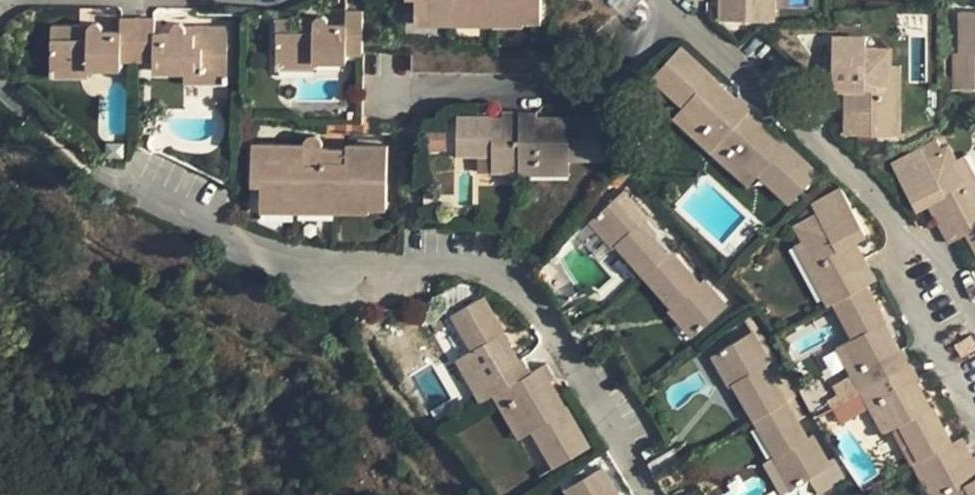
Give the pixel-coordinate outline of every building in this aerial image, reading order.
[(422,5),(429,5),(428,20),(537,23),(537,31),(554,32),(555,0),(422,0),(422,5)] [(716,31),(745,31),(746,0),(717,0),(716,31)] [(745,31),(772,31),(772,0),(746,0),(745,31)] [(327,65),(327,69),(374,70),(375,18),(358,18),(358,33),(341,33),(340,27),(338,25),(335,24),(331,24),(328,26),(327,27),(327,32),(317,32),(317,27),(288,26),(288,64),(327,65)] [(65,31),(65,43),(60,42),(60,69),(99,69),(99,73),(131,73),(131,65),(148,66),(149,22),(133,21),(132,21),(132,38),(114,37),(113,33),(111,31),(107,29),(104,29),(102,30),(100,31),(100,36),(90,36),(90,31),(65,31)] [(165,22),(149,22),(148,66),(164,65),(164,75),(195,75),(238,76),(239,41),(220,41),(220,32),(205,33),(205,40),(195,40),(195,33),(191,31),(187,30),(186,30),(183,31),(180,39),(165,39),(165,22)] [(963,23),(962,65),(957,65),(957,100),(974,100),(974,23),(963,23)] [(239,41),(239,32),(220,32),(220,41),(239,41)] [(853,50),(822,50),(822,101),(835,101),(835,143),(863,144),(864,108),(879,108),(879,76),(879,62),(853,62),(853,50)] [(684,59),(653,93),(686,123),(710,144),(714,140),(725,150),(755,117),(744,106),(740,110),(684,59)] [(327,65),(288,64),(288,77),(327,78),(327,69),(327,65)] [(99,69),(60,69),(60,81),(99,81),(99,73),(99,69)] [(238,76),(195,75),(195,89),(237,90),(238,76)] [(889,76),(879,76),(879,108),(864,108),(863,144),(889,146),(889,76)] [(755,117),(725,150),(739,163),(735,167),(758,188),(791,218),(823,184),(765,133),(769,129),(755,117)] [(513,123),(467,122),(466,159),(488,159),(502,159),(501,177),(529,178),(529,164),(530,119),(513,119),(513,123)] [(546,119),(530,119),(529,164),(546,164),(546,168),(579,169),(621,169),(621,126),(547,124),(546,119)] [(710,144),(686,123),(678,131),(713,162),(725,150),(714,140),(710,144)] [(314,152),(314,154),(313,173),(330,173),(331,170),(354,171),(354,157),(332,156),(331,153),(330,150),(329,147),(325,146),(322,146),(320,146),(317,147),(315,150),(314,152)] [(725,150),(713,162),(749,197),(758,188),(735,167),(739,163),(725,150)] [(314,154),(262,152),(260,206),(378,209),(378,215),(397,215),(397,154),(358,154),(357,157),(354,157),(354,171),(331,170),(330,173),(313,173),(314,154)] [(893,174),(918,220),(929,215),(939,234),(940,232),(952,253),(957,250),(974,241),(974,237),(959,207),(973,200),(957,171),(949,157),(927,169),(922,159),(893,174)] [(502,159),(488,159),(487,188),(501,189),(501,177),(502,159)] [(546,164),(529,164),(529,178),(579,180),(579,169),(546,168),(546,164)] [(957,171),(973,200),(959,207),(974,237),(974,183),(966,166),(957,171)] [(528,189),(529,178),(501,177),(501,189),(528,189)] [(836,223),(815,233),(822,246),(838,277),(851,269),(867,301),(884,292),(888,290),(893,287),(873,248),(878,245),(854,200),(830,213),(836,223)] [(622,202),(596,225),(622,256),(631,249),(638,256),(634,261),(649,280),(676,255),(652,230),(648,233),(622,202)] [(957,250),(974,283),(974,241),(957,250)] [(838,277),(822,246),(813,251),(846,312),(867,301),(851,269),(838,277)] [(631,249),(622,256),(617,261),(640,288),(649,280),(634,261),(638,256),(631,249)] [(676,255),(649,280),(665,298),(671,294),(678,302),(669,309),(697,340),(722,317),(696,286),(700,283),(676,255)] [(649,280),(640,288),(664,314),(669,309),(678,302),(671,294),(665,298),(649,280)] [(867,301),(846,312),(865,348),(880,377),(888,373),(895,387),(929,368),(921,354),(917,356),(884,292),(867,301)] [(489,305),(453,326),(473,361),(489,390),(496,386),(504,399),(508,396),(536,380),(528,366),(524,368),(489,305)] [(880,377),(865,348),(856,353),(878,396),(895,387),(888,373),(880,377)] [(750,349),(721,368),(740,404),(750,399),(755,407),(750,410),(763,431),(794,414),(776,384),(772,386),(750,349)] [(489,390),(473,361),(462,367),(486,409),(493,405),(504,399),(496,386),(489,390)] [(929,368),(895,387),(904,404),(897,408),(912,436),(931,471),(953,458),(969,449),(935,387),(939,385),(929,368)] [(536,380),(508,396),(517,412),(512,414),(528,443),(549,480),(589,457),(550,392),(555,390),(546,374),(536,380)] [(895,387),(878,396),(903,442),(912,436),(897,408),(904,404),(895,387)] [(517,412),(508,396),(504,399),(493,405),(518,448),(528,443),(512,414),(517,412)] [(735,407),(753,437),(763,431),(750,410),(755,407),(750,399),(740,404),(735,407)] [(763,431),(776,452),(782,448),(787,457),(776,464),(794,494),(810,494),(829,484),(808,446),(812,443),(794,414),(763,431)] [(763,431),(753,437),(771,468),(776,464),(787,457),(782,448),(776,452),(763,431)] [(953,458),(971,492),(965,494),(974,494),(974,446),(969,449),(953,458)] [(931,471),(944,494),(965,494),(971,492),(953,458),(931,471)] [(577,494),(609,494),(601,481),(577,494)]
